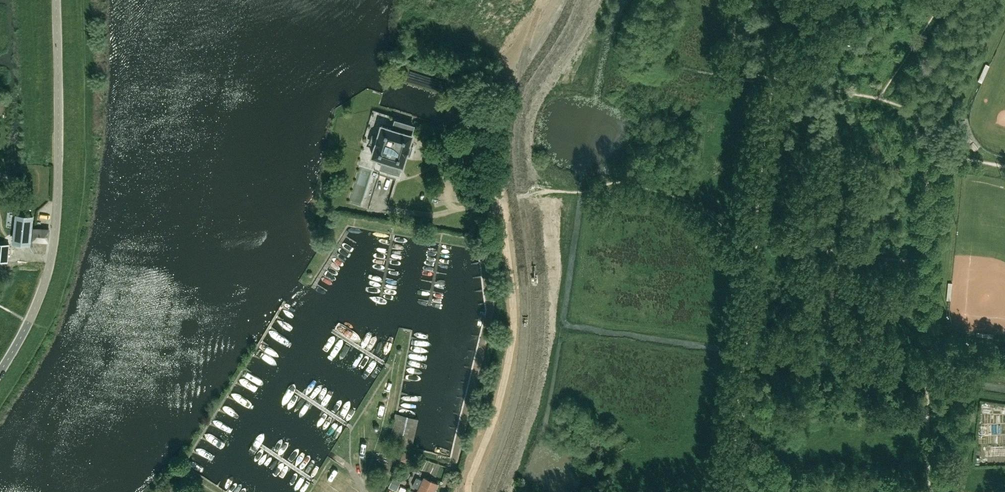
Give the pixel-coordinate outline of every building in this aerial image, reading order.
[(379,168),(399,174),(402,166),(404,167),(415,133),(413,132),(415,124),(395,118),(392,126),(381,122),(370,156),(381,160),(379,168)] [(46,240),(47,229),(35,228),(35,227),(20,225),(18,241),(33,243),(33,239),(46,240)] [(7,259),(9,243),(0,243),(0,259),(7,259)] [(401,463),(409,465),(411,456),(403,454),(401,463)] [(399,485),(402,481),(394,477),(392,482),(399,485)] [(438,483),(424,477),(423,479),(417,477),(413,485),(419,487),(417,491),(434,491),(438,483)] [(397,490),(399,485),(392,482),(390,486),(392,487),(397,490)]
